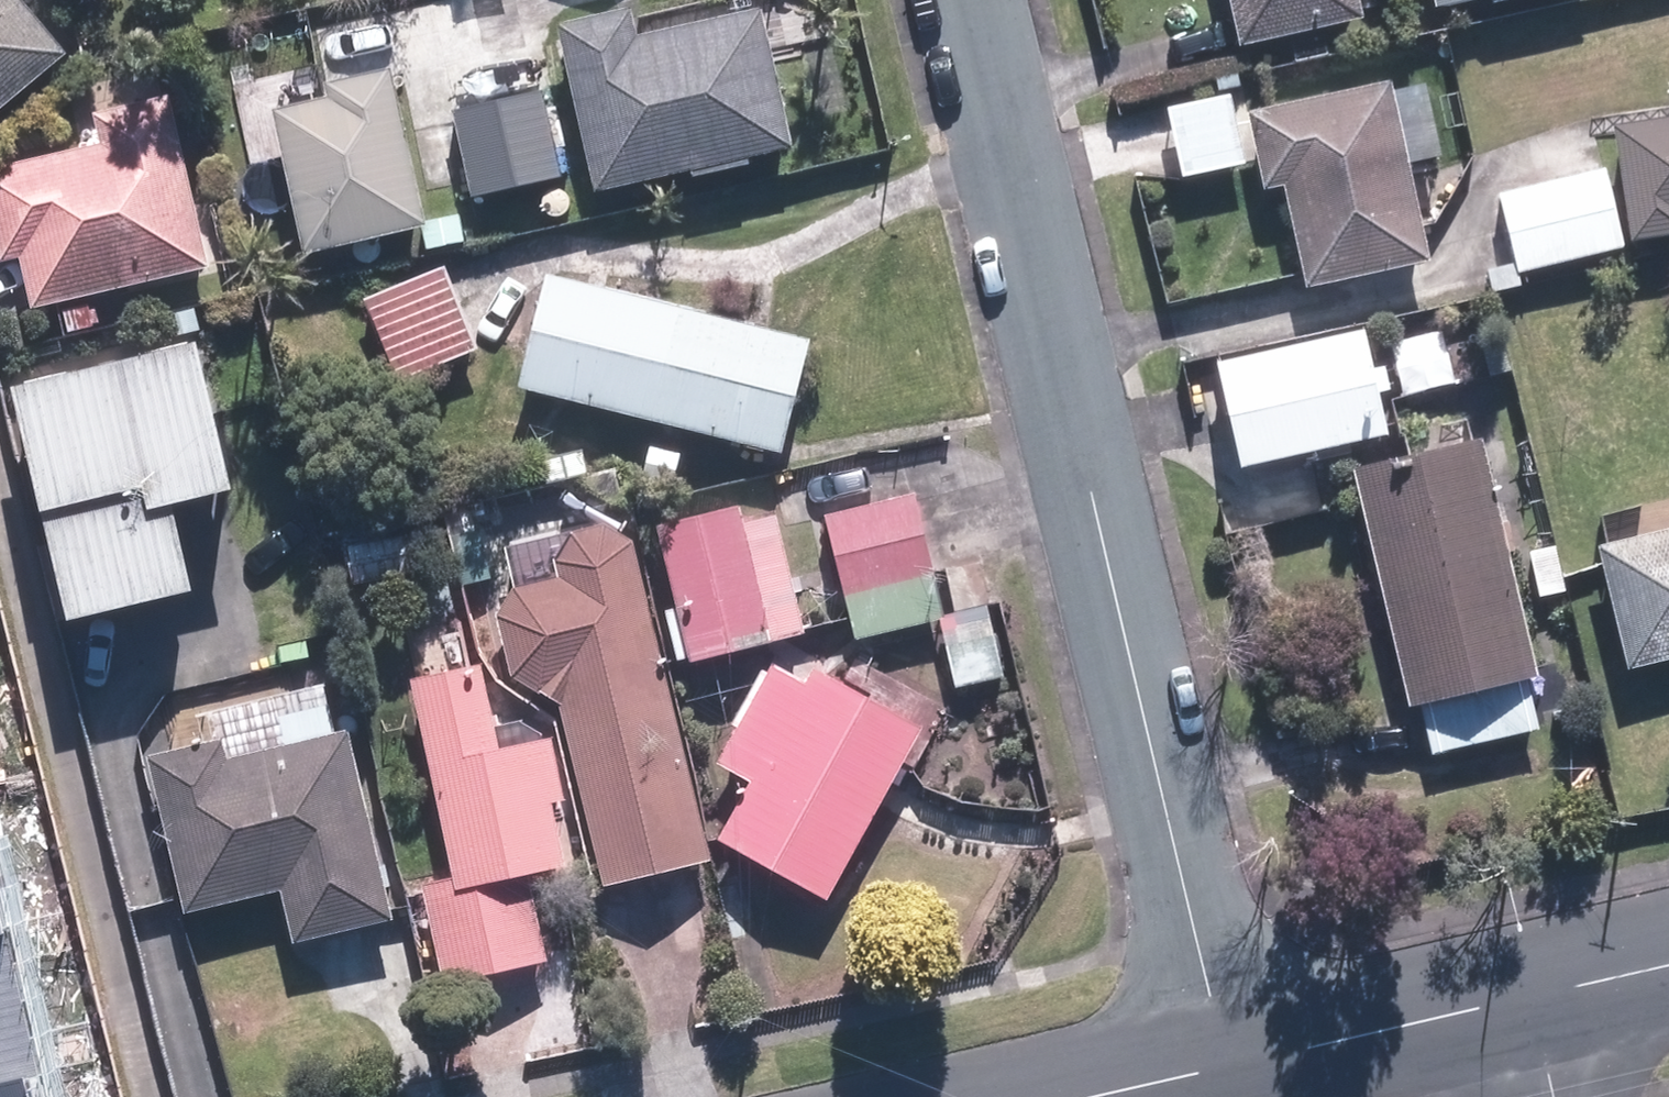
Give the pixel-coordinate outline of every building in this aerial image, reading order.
[(25,0),(0,0),(0,110),(69,55),(25,0)] [(1247,45),(1363,19),(1358,0),(1237,0),(1247,45)] [(634,11),(565,26),(600,188),(789,148),(761,15),(640,40),(634,11)] [(317,248),(427,222),(391,70),(332,84),(335,96),(284,108),(317,248)] [(1431,260),(1394,82),(1256,111),(1272,187),(1292,183),(1314,284),(1431,260)] [(458,114),(478,194),(560,175),(540,94),(458,114)] [(37,304),(207,264),(169,101),(101,117),(108,145),(0,171),(0,228),(7,256),(25,252),(37,304)] [(1621,128),(1639,234),(1668,229),(1668,120),(1621,128)] [(1505,198),(1523,272),(1622,247),(1604,174),(1505,198)] [(371,302),(401,378),(476,348),(446,272),(371,302)] [(551,274),(524,385),(785,449),(812,338),(551,274)] [(1224,366),(1245,464),(1387,433),(1366,335),(1224,366)] [(209,343),(26,386),(81,613),(201,585),(181,501),(243,486),(209,343)] [(1482,440),(1361,468),(1417,702),(1426,700),(1437,747),(1539,723),(1527,676),(1538,673),(1482,440)] [(914,494),(829,515),(859,637),(945,616),(914,494)] [(662,529),(696,660),(808,631),(776,512),(748,519),(745,508),(662,529)] [(712,857),(636,540),(607,524),(577,531),(561,558),(565,575),(519,586),(502,614),(517,674),(564,701),(608,882),(712,857)] [(1634,663),(1668,654),(1668,532),(1605,548),(1634,663)] [(483,664),(416,678),(458,877),(430,883),(450,978),(545,958),(527,872),(569,863),(556,800),(566,797),(554,740),(502,751),(483,664)] [(724,839),(832,897),(925,726),(818,669),(809,686),(777,669),(727,762),(757,778),(724,839)] [(224,741),(157,757),(193,907),(289,883),(302,935),(394,913),(351,733),(229,762),(224,741)] [(0,931),(0,1096),(38,1096),(0,931)]
